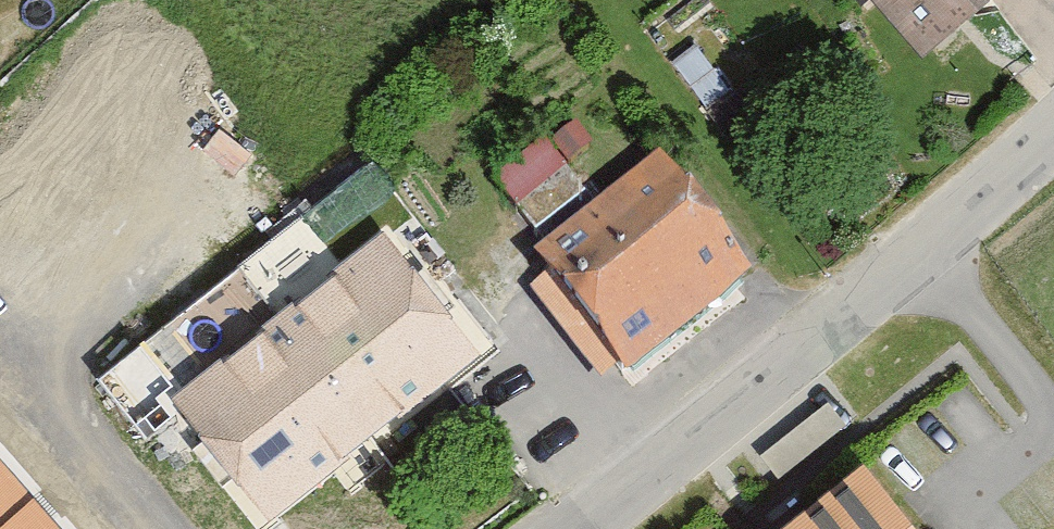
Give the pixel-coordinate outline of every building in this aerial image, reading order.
[(973,0),(896,0),(932,38),(973,0)] [(538,227),(587,184),(541,133),(493,176),(538,227)] [(733,299),(648,197),(541,286),(627,388),(733,299)] [(467,366),(368,239),(172,391),(271,518),(467,366)] [(0,460),(0,527),(33,498),(0,460)] [(863,466),(784,528),(913,528),(863,466)] [(33,498),(0,527),(0,528),(61,528),(33,498)]
